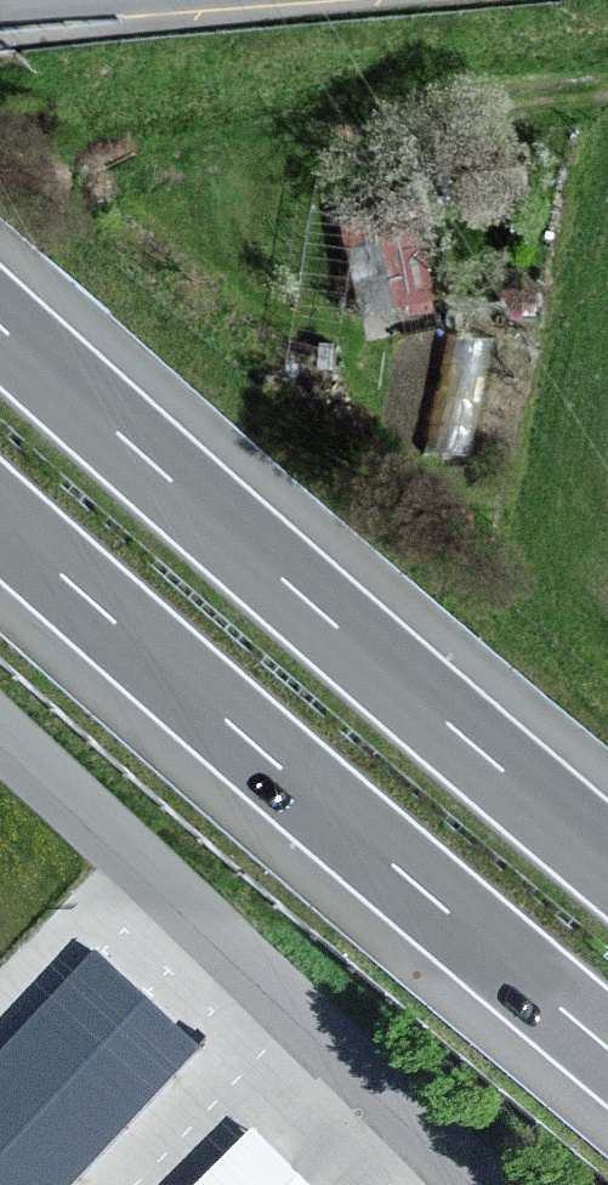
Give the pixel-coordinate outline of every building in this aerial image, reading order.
[(93,958),(0,1060),(0,1184),(59,1184),(187,1044),(93,958)] [(248,1139),(202,1184),(294,1184),(248,1139)]
